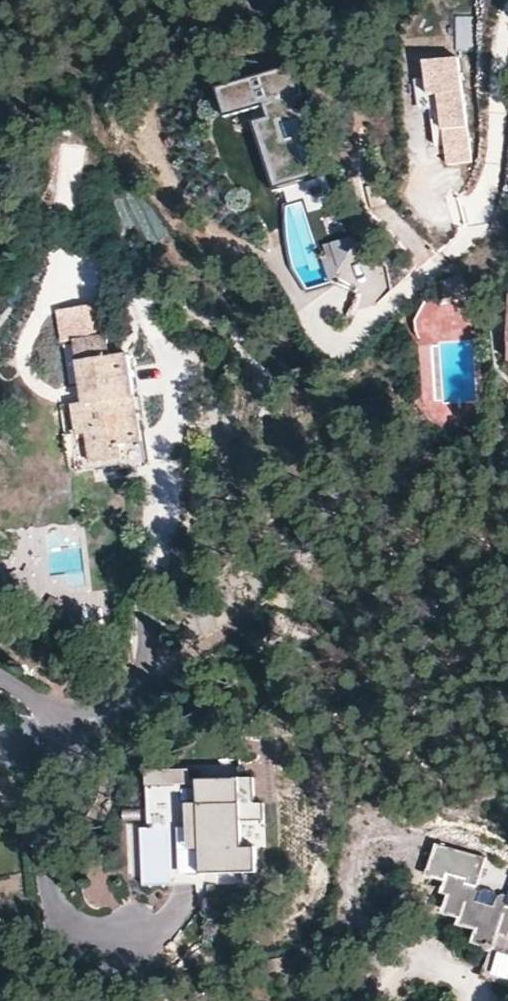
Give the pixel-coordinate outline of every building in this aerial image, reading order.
[(461,62),(429,66),(431,83),(418,84),(422,114),(435,113),(438,137),(449,135),(453,167),(474,164),(461,62)] [(265,112),(268,123),(288,189),(322,178),(302,113),(297,114),(293,103),(307,99),(298,71),(256,84),(265,112)] [(228,123),(265,112),(256,84),(220,95),(228,123)] [(288,189),(268,123),(254,127),(274,193),(288,189)] [(82,248),(66,247),(64,260),(82,261),(82,248)] [(107,337),(75,341),(84,405),(74,406),(82,464),(120,459),(122,468),(144,464),(127,356),(110,358),(107,337)] [(246,785),(196,788),(195,776),(149,778),(152,831),(142,832),(145,881),(255,875),(253,845),(266,844),(263,806),(248,807),(246,785)] [(467,883),(481,887),(488,860),(437,846),(426,884),(443,888),(447,873),(468,879),(467,883)] [(447,873),(443,888),(441,894),(446,896),(441,914),(457,918),(455,925),(476,931),(472,943),(488,947),(479,977),(507,984),(507,904),(507,899),(507,895),(481,887),(467,883),(468,879),(447,873)]
